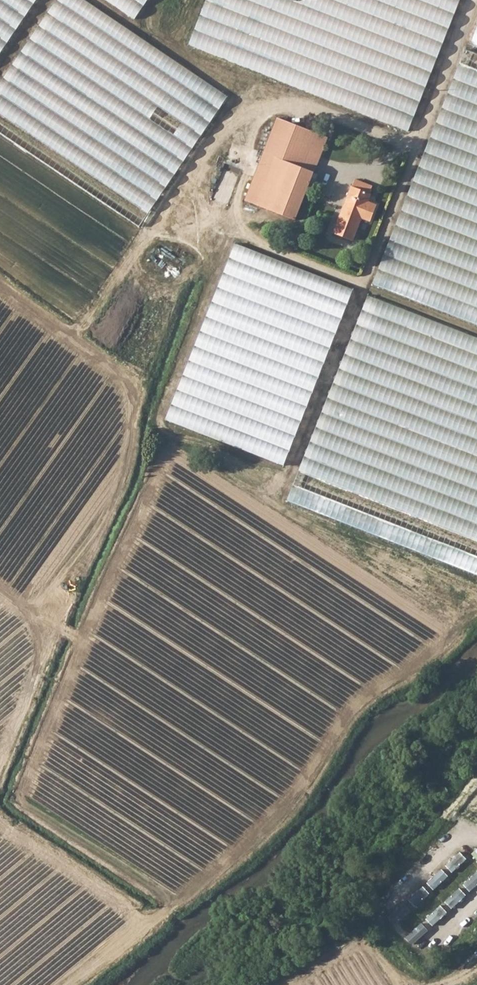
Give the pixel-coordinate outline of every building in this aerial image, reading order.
[(28,12),(12,0),(0,0),(0,54),(28,12)] [(28,12),(36,0),(12,0),(28,12)] [(93,59),(119,23),(85,0),(57,0),(42,22),(93,59)] [(135,0),(106,0),(126,13),(135,0)] [(126,13),(135,19),(148,0),(135,0),(126,13)] [(460,0),(207,0),(189,45),(408,131),(460,0)] [(27,152),(93,59),(42,22),(0,84),(0,133),(27,152)] [(228,97),(119,23),(93,59),(27,152),(139,227),(228,97)] [(465,50),(373,285),(476,325),(476,55),(465,50)] [(328,138),(277,118),(245,201),(295,220),(328,138)] [(351,187),(333,233),(353,240),(362,218),(370,222),(376,205),(368,202),(372,187),(355,180),(352,187),(351,187)] [(284,466),(353,290),(235,244),(166,420),(284,466)] [(368,296),(287,501),(476,575),(476,338),(368,296)]
